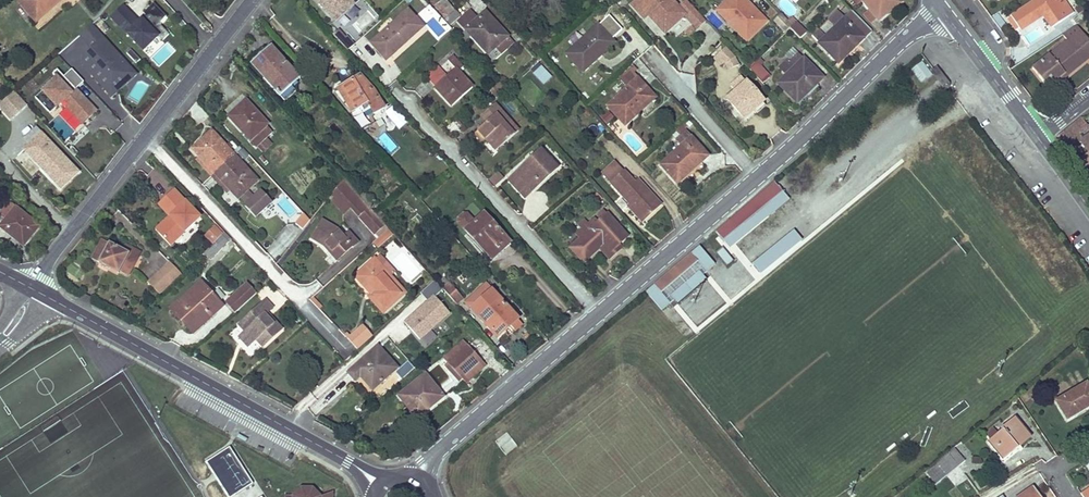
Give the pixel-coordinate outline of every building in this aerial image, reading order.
[(18,1),(36,22),(62,0),(19,0),(18,1)] [(335,21),(353,5),(349,0),(317,0),(335,21)] [(445,17),(453,10),(444,0),(442,0),(435,6),(445,17)] [(692,26),(687,31),(690,35),(695,31),(704,22),(694,10),(685,1),(679,7),(673,0),(635,0),(630,4),(644,19),(649,15),(666,35),(685,18),(692,26)] [(717,10),(746,41),(766,22),(744,0),(728,0),(717,10)] [(862,1),(870,10),(877,19),(878,20),(900,3),(898,0),(862,0),(862,1)] [(1019,29),(1045,12),(1054,27),(1073,14),(1064,0),(1057,0),(1054,2),(1053,0),(1036,0),(1011,17),(1019,29)] [(142,53),(159,38),(166,32),(159,23),(166,17),(157,6),(154,3),(142,14),(145,17),(143,19),(139,22),(124,5),(111,17),(126,34),(142,53)] [(877,19),(870,10),(864,15),(872,24),(877,19)] [(381,38),(372,46),(386,61),(423,28),(407,11),(379,36),(381,38)] [(454,12),(446,19),(450,25),(459,17),(454,12)] [(487,55),(495,48),(507,37),(485,13),(476,20),(469,12),(458,23),(487,55)] [(830,20),(837,27),(845,19),(838,12),(830,20)] [(852,12),(845,19),(864,39),(871,31),(852,12)] [(1045,12),(1019,29),(1021,31),(1043,17),(1051,29),(1054,27),(1045,12)] [(1073,20),(1077,26),(1088,18),(1085,12),(1073,20)] [(318,14),(316,15),(326,27),(328,25),(318,14)] [(781,14),(773,22),(784,34),(789,29),(792,26),(781,14)] [(826,38),(819,44),(838,64),(864,39),(845,19),(837,27),(826,38)] [(792,26),(789,29),(800,39),(806,33),(796,22),(792,26)] [(133,73),(91,25),(79,36),(89,49),(83,54),(97,69),(90,75),(103,91),(118,77),(123,83),(133,73)] [(596,61),(594,57),(612,41),(598,26),(567,54),(583,73),(596,61)] [(1032,70),(1048,89),(1065,75),(1067,77),(1085,63),(1080,58),(1088,50),(1088,42),(1077,27),(1062,36),(1067,41),(1069,44),(1052,58),(1050,55),(1032,70)] [(812,36),(819,44),(826,38),(819,30),(812,36)] [(379,36),(371,44),(372,46),(381,38),(379,36)] [(346,37),(340,42),(348,51),(353,46),(346,37)] [(507,37),(495,48),(500,54),(512,43),(507,37)] [(612,41),(594,57),(596,61),(615,44),(612,41)] [(1067,41),(1050,55),(1052,58),(1069,44),(1067,41)] [(271,47),(262,55),(274,68),(264,76),(263,78),(284,102),(295,92),(290,86),(296,80),(290,73),(292,70),(271,47)] [(726,49),(716,58),(723,65),(725,64),(728,69),(737,65),(733,58),(726,49)] [(1080,58),(1085,63),(1088,59),(1088,50),(1080,58)] [(927,52),(920,58),(924,63),(926,61),(931,58),(927,52)] [(97,69),(83,54),(81,56),(80,65),(90,75),(97,69)] [(786,76),(778,84),(797,104),(823,79),(798,54),(789,63),(786,60),(778,68),(786,76)] [(262,55),(253,63),(264,76),(274,68),(262,55)] [(454,56),(428,79),(452,106),(472,88),(458,72),(463,67),(454,56)] [(552,77),(539,62),(528,71),(541,86),(552,77)] [(755,62),(749,68),(754,73),(755,72),(760,67),(755,62)] [(922,64),(912,71),(921,82),(930,75),(922,64)] [(619,78),(628,88),(635,82),(637,80),(638,79),(634,74),(637,71),(632,66),(619,78)] [(760,67),(755,72),(764,82),(769,77),(760,67)] [(77,98),(77,92),(75,90),(83,83),(71,70),(63,77),(57,70),(52,74),(60,83),(54,89),(50,84),(34,99),(49,114),(64,100),(68,105),(66,108),(81,125),(95,112),(82,98),(77,98)] [(292,70),(290,73),(296,80),(299,78),(292,70)] [(110,98),(136,76),(133,73),(123,83),(118,77),(103,91),(110,98)] [(1065,75),(1048,89),(1050,91),(1067,77),(1065,75)] [(360,77),(341,88),(355,111),(361,108),(364,113),(370,109),(373,115),(384,108),(376,94),(360,77)] [(635,82),(628,88),(608,107),(625,126),(638,114),(635,110),(652,96),(637,80),(635,82)] [(744,120),(754,110),(762,103),(763,103),(745,83),(726,100),(744,120)] [(499,84),(496,87),(501,92),(504,89),(499,84)] [(501,92),(496,87),(491,92),(495,97),(501,92)] [(15,92),(0,105),(0,109),(10,122),(28,108),(15,92)] [(652,96),(635,110),(638,114),(655,99),(652,96)] [(241,109),(229,119),(256,148),(272,134),(265,127),(268,125),(245,101),(239,107),(241,109)] [(762,103),(754,110),(758,114),(765,107),(762,103)] [(487,124),(478,132),(486,141),(496,153),(515,136),(497,116),(501,112),(495,104),(482,117),(487,124)] [(239,107),(227,117),(229,119),(241,109),(239,107)] [(501,112),(497,116),(515,136),(519,132),(501,112)] [(1082,118),(1069,128),(1073,134),(1086,124),(1083,119),(1082,118)] [(29,133),(23,139),(29,146),(33,150),(29,154),(36,161),(35,163),(43,172),(61,155),(31,122),(25,129),(29,133)] [(1069,128),(1059,136),(1063,142),(1074,134),(1073,134),(1069,128)] [(25,129),(19,135),(23,139),(29,133),(25,129)] [(193,149),(201,158),(215,174),(234,157),(230,152),(233,150),(230,146),(227,149),(211,132),(193,149)] [(486,141),(478,132),(475,134),(483,144),(486,141)] [(677,139),(683,146),(691,138),(686,132),(677,139)] [(1063,142),(1088,177),(1088,176),(1088,136),(1080,142),(1074,134),(1063,142)] [(691,138),(683,146),(661,165),(677,183),(707,157),(691,138)] [(29,146),(23,151),(35,163),(36,161),(29,154),(33,150),(29,146)] [(74,156),(78,153),(72,147),(68,150),(74,156)] [(541,151),(508,181),(525,199),(558,170),(541,151)] [(78,172),(61,155),(43,172),(60,190),(78,172)] [(254,199),(247,191),(257,182),(234,157),(215,174),(231,191),(238,199),(240,197),(258,216),(271,204),(261,193),(254,199)] [(201,158),(197,161),(212,177),(215,174),(201,158)] [(610,183),(624,171),(615,161),(601,174),(610,183)] [(610,183),(630,205),(630,204),(645,220),(662,206),(638,180),(635,183),(624,171),(610,183)] [(215,174),(212,177),(227,194),(231,191),(215,174)] [(496,176),(491,180),(495,185),(500,181),(496,176)] [(344,181),(330,199),(344,215),(351,208),(352,208),(341,197),(351,189),(344,181)] [(727,222),(716,232),(737,258),(769,232),(796,209),(774,182),(727,222)] [(360,198),(351,189),(341,197),(352,208),(351,208),(359,217),(369,209),(360,198)] [(173,221),(159,234),(171,247),(200,219),(173,190),(163,200),(175,213),(170,218),(173,221)] [(365,194),(360,198),(369,209),(371,211),(376,207),(365,194)] [(1,226),(14,236),(12,238),(22,246),(38,226),(9,203),(11,200),(6,196),(0,204),(0,216),(5,221),(1,226)] [(163,200),(158,205),(170,218),(175,213),(163,200)] [(630,204),(630,205),(627,207),(642,223),(645,220),(630,204)] [(604,211),(589,224),(593,228),(607,215),(604,211)] [(372,212),(363,220),(376,235),(386,227),(374,214),(372,212)] [(309,220),(303,214),(297,223),(303,228),(309,220)] [(485,215),(466,231),(492,259),(510,243),(485,215)] [(585,234),(580,239),(570,248),(584,263),(599,249),(609,261),(617,254),(613,250),(618,245),(627,237),(607,215),(593,228),(589,224),(585,220),(578,226),(582,231),(585,234)] [(170,218),(156,231),(159,234),(173,221),(170,218)] [(323,246),(330,253),(336,261),(351,248),(357,242),(349,233),(343,237),(337,231),(322,221),(311,239),(323,246)] [(217,225),(212,230),(220,237),(224,233),(217,225)] [(0,227),(0,228),(12,238),(14,236),(1,226),(0,227)] [(386,227),(376,235),(379,239),(388,230),(386,227)] [(212,230),(205,237),(212,245),(220,237),(212,230)] [(379,239),(373,244),(378,249),(393,236),(388,230),(379,239)] [(582,231),(577,235),(580,239),(585,234),(582,231)] [(217,245),(206,255),(211,260),(228,243),(222,237),(215,244),(217,245)] [(105,254),(109,245),(101,240),(96,250),(105,254)] [(128,276),(137,259),(140,253),(125,245),(122,251),(109,245),(105,254),(96,250),(91,260),(108,269),(110,266),(120,271),(128,276)] [(618,245),(613,250),(617,254),(622,249),(618,245)] [(662,294),(699,262),(708,272),(716,265),(700,246),(689,256),(681,262),(664,277),(646,292),(662,312),(671,304),(662,294)] [(723,250),(718,254),(727,265),(732,261),(723,250)] [(336,261),(330,253),(328,254),(334,262),(336,261)] [(380,255),(375,260),(390,277),(395,273),(380,255)] [(390,277),(375,260),(356,276),(372,295),(369,297),(384,313),(405,293),(390,277)] [(180,274),(170,263),(149,284),(159,295),(180,274)] [(110,266),(108,269),(118,275),(120,271),(110,266)] [(677,303),(705,278),(698,269),(669,295),(675,301),(677,303)] [(435,282),(421,293),(427,300),(441,289),(435,282)] [(200,283),(171,310),(193,334),(223,307),(200,283)] [(449,283),(442,290),(457,305),(463,299),(449,283)] [(227,303),(236,313),(256,295),(247,284),(227,303)] [(473,312),(478,317),(499,299),(494,294),(473,312)] [(499,299),(478,317),(497,338),(510,326),(515,332),(522,325),(499,299)] [(265,301),(238,325),(244,332),(239,338),(247,347),(255,339),(262,346),(281,329),(275,323),(273,325),(264,316),(272,309),(265,301)] [(424,312),(433,322),(441,331),(454,320),(437,301),(424,312)] [(441,331),(433,322),(426,328),(434,337),(441,331)] [(350,337),(348,339),(358,350),(373,337),(363,326),(350,337)] [(444,360),(448,364),(468,346),(464,342),(444,360)] [(245,349),(249,357),(261,350),(257,343),(245,349)] [(468,346),(448,364),(462,380),(483,361),(468,346)] [(377,347),(351,371),(358,379),(360,377),(373,390),(389,375),(384,369),(391,364),(377,347)] [(483,361),(462,380),(466,383),(486,365),(483,361)] [(400,379),(414,370),(409,362),(395,371),(400,379)] [(391,364),(384,369),(389,375),(397,369),(391,364)] [(462,380),(448,364),(445,367),(459,383),(462,380)] [(358,379),(351,371),(348,374),(355,382),(358,379)] [(394,374),(391,378),(396,384),(400,380),(394,374)] [(399,396),(407,406),(413,414),(418,411),(421,414),(443,397),(425,375),(399,396)] [(1057,402),(1067,419),(1088,406),(1088,389),(1086,385),(1057,402)] [(413,414),(407,406),(399,413),(408,425),(416,418),(413,414)] [(990,441),(987,442),(1002,460),(1017,448),(1014,446),(1028,434),(1015,417),(1001,429),(1002,430),(997,434),(993,429),(985,435),(990,441)] [(508,432),(496,439),(504,454),(516,447),(508,432)] [(1028,434),(1014,446),(1017,448),(1031,436),(1028,434)] [(228,496),(233,496),(254,483),(230,447),(206,462),(228,496)] [(954,447),(935,463),(936,464),(926,473),(935,485),(965,461),(954,447)] [(284,495),(284,496),(330,496),(330,495),(320,496),(312,488),(301,488),(293,496),(284,495)] [(1034,488),(1021,496),(1040,496),(1034,488)]
